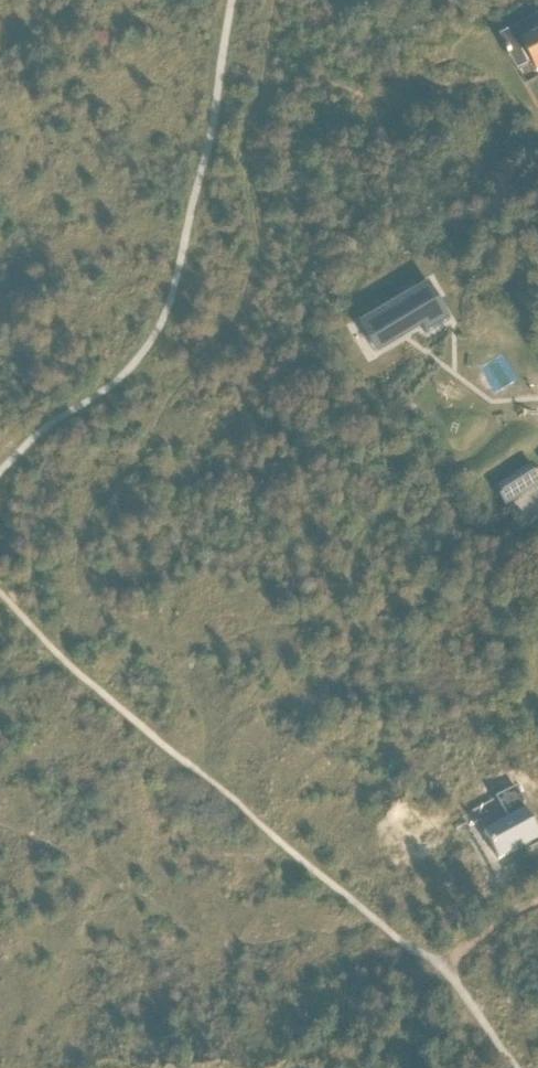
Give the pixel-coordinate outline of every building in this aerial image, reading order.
[(515,30),(533,64),(537,73),(537,30),(533,21),(515,30)] [(428,283),(358,325),(369,344),(393,330),(398,339),(421,326),(426,334),(425,334),(426,336),(450,321),(428,283)] [(531,464),(493,488),(505,508),(537,487),(537,475),(531,464)] [(484,834),(499,861),(522,848),(526,854),(537,848),(537,834),(524,810),(525,810),(523,807),(525,805),(516,789),(495,800),(507,821),(484,834)]
